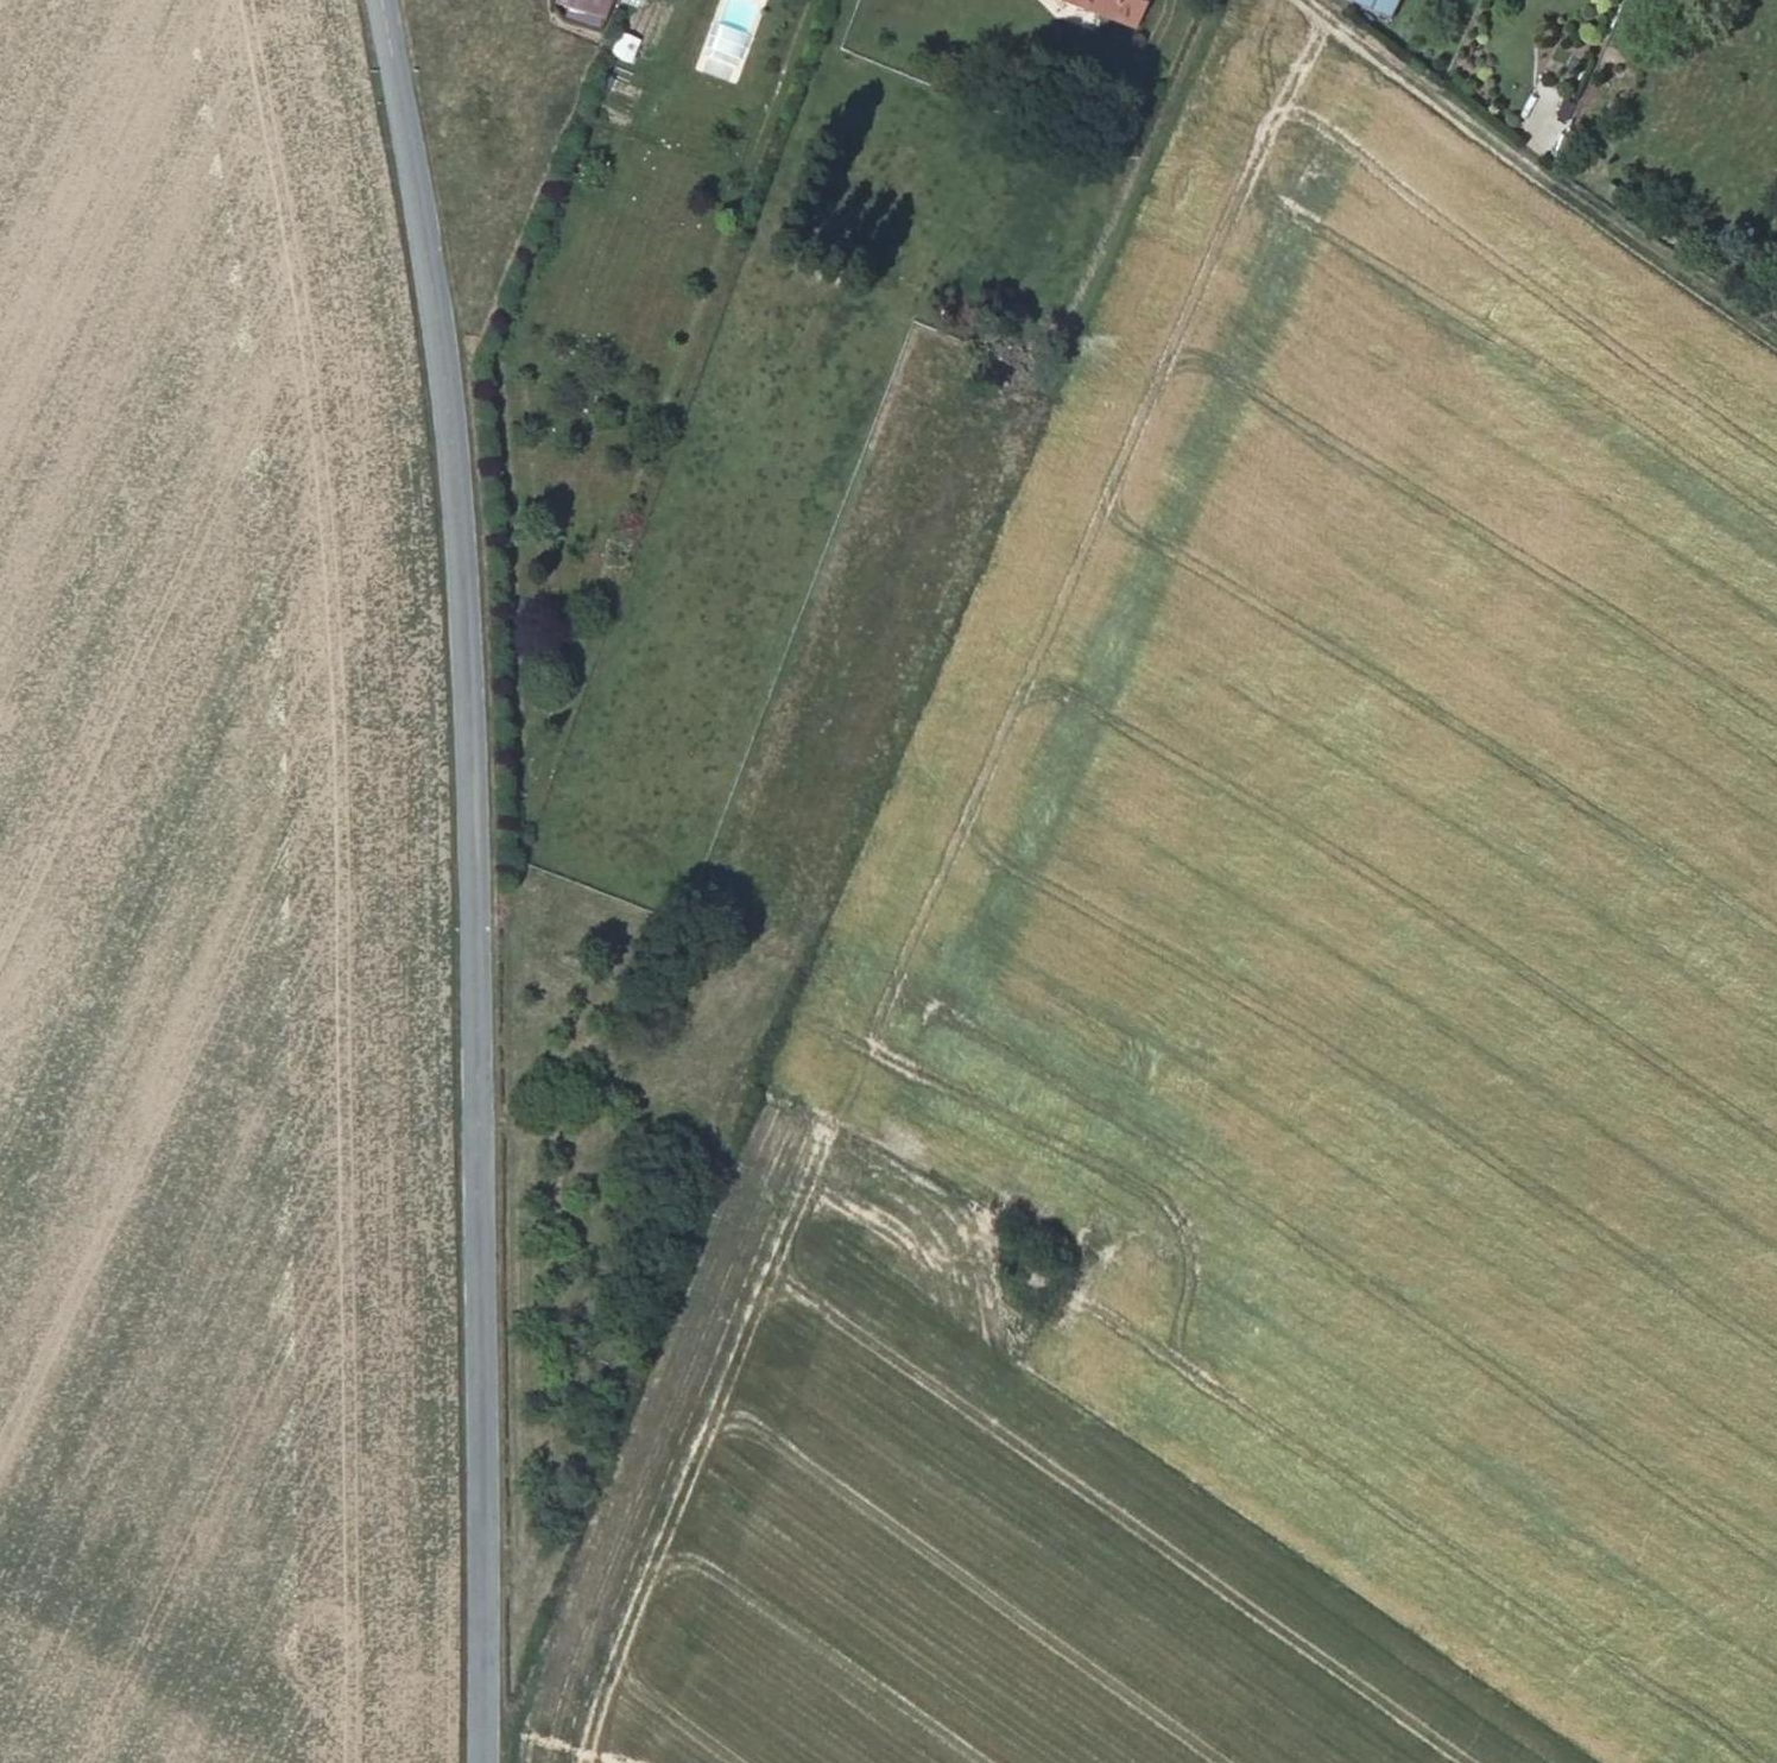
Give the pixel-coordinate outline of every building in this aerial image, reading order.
[(554,1),(602,17),(608,0),(554,0),(554,1)] [(1069,1),(1133,27),(1144,0),(1068,0),(1069,1)] [(1381,12),(1387,0),(1356,0),(1381,12)]
